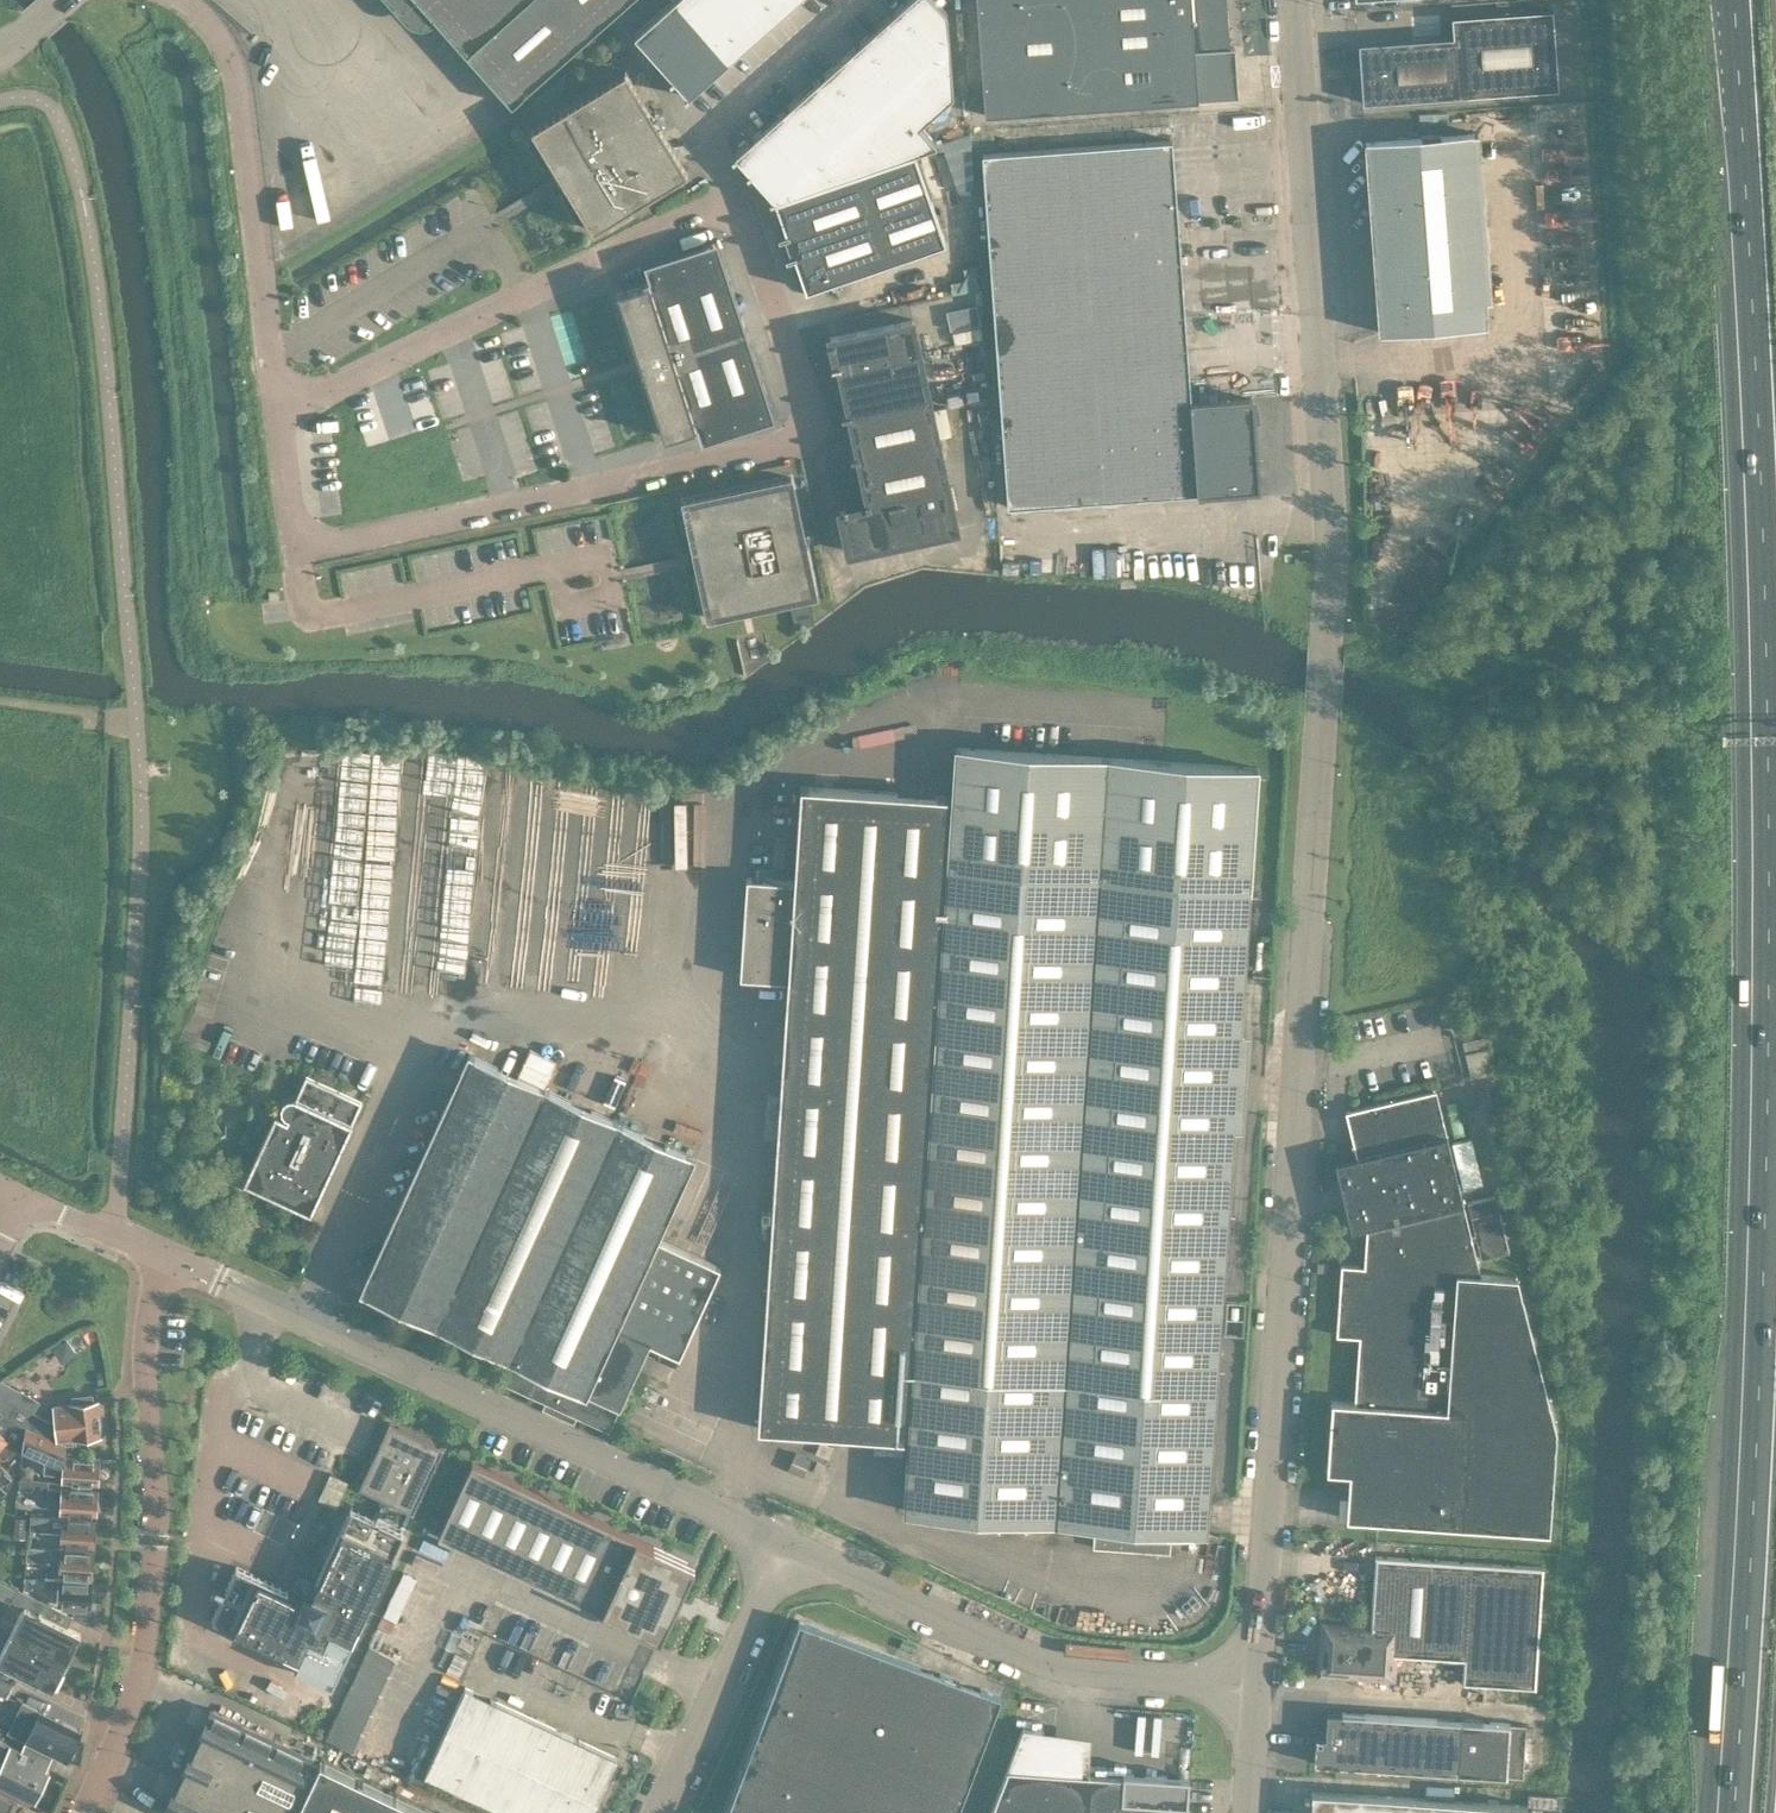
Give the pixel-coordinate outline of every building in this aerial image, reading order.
[(466,54),(510,104),(609,16),(627,0),(417,0),(466,54)] [(680,0),(672,0),(634,34),(671,76),(670,77),(687,96),(731,57),(680,0)] [(744,0),(680,0),(731,57),(767,26),(744,0)] [(767,26),(795,0),(744,0),(767,26)] [(952,91),(946,12),(935,0),(906,0),(887,17),(952,91)] [(984,115),(1169,102),(1197,100),(1238,97),(1234,47),(1229,48),(1226,0),(976,0),(984,115)] [(1358,43),(1362,102),(1557,88),(1552,9),(1451,16),(1452,36),(1358,43)] [(887,17),(851,49),(919,124),(952,95),(952,91),(887,17)] [(851,49),(816,81),(887,162),(914,152),(937,144),(919,124),(851,49)] [(592,230),(686,172),(624,70),(530,128),(553,166),(559,162),(567,175),(575,188),(569,191),(592,230)] [(816,81),(780,112),(839,179),(887,162),(816,81)] [(839,179),(780,112),(731,155),(772,197),(772,200),(775,201),(839,179)] [(1472,132),(1365,140),(1379,332),(1486,324),(1472,132)] [(988,242),(1083,235),(1178,229),(1171,140),(982,154),(988,242)] [(337,216),(377,207),(363,147),(333,153),(336,167),(326,170),(337,216)] [(805,290),(945,242),(914,152),(887,162),(839,179),(775,201),(786,231),(780,233),(781,236),(784,235),(790,253),(787,254),(788,257),(794,255),(805,290)] [(1178,229),(1083,235),(988,242),(994,330),(1184,316),(1178,229)] [(639,364),(745,329),(716,240),(651,261),(652,264),(654,263),(658,277),(656,277),(659,285),(651,288),(648,280),(616,290),(639,364)] [(994,330),(1001,418),(1190,404),(1190,403),(1184,316),(994,330)] [(911,319),(829,337),(830,341),(827,342),(828,345),(831,344),(835,363),(832,363),(833,366),(839,365),(848,411),(843,412),(843,415),(849,414),(857,453),(851,454),(852,457),(858,456),(868,501),(865,502),(865,505),(846,509),(846,506),(843,507),(843,510),(839,511),(848,552),(956,528),(911,319)] [(745,329),(639,364),(663,437),(696,426),(693,418),(701,416),(704,424),(706,423),(710,437),(708,437),(709,440),(774,419),(745,329)] [(1007,507),(1197,493),(1257,488),(1251,399),(1190,403),(1190,404),(1001,418),(1007,507)] [(697,570),(707,618),(816,594),(790,477),(682,500),(692,548),(699,546),(700,553),(689,555),(690,560),(691,565),(702,562),(703,569),(697,570)] [(278,599),(277,591),(268,591),(269,600),(278,599)] [(808,603),(791,606),(795,625),(812,621),(808,603)] [(955,744),(952,792),(798,782),(794,875),(746,874),(740,974),(787,976),(757,1427),(909,1437),(904,1510),(1094,1522),(1093,1547),(1169,1552),(1171,1528),(1205,1530),(1257,764),(955,744)] [(362,1289),(464,1336),(510,1357),(499,1381),(608,1431),(648,1343),(678,1357),(698,1312),(700,1313),(720,1264),(655,1237),(691,1156),(469,1054),(362,1289)] [(310,1212),(361,1102),(306,1076),(296,1098),(293,1096),(287,1097),(283,1100),(280,1105),(281,1110),(284,1115),(287,1116),(279,1136),(267,1130),(244,1181),(310,1212)] [(1349,1473),(1348,1486),(1346,1518),(1548,1532),(1555,1430),(1517,1276),(1480,1274),(1435,1089),(1345,1111),(1356,1156),(1334,1161),(1351,1229),(1366,1225),(1363,1266),(1341,1264),(1336,1335),(1359,1336),(1354,1402),(1331,1401),(1326,1471),(1349,1473)] [(1474,1138),(1452,1142),(1460,1185),(1481,1181),(1474,1138)] [(18,1388),(3,1416),(24,1427),(64,1444),(74,1443),(73,1438),(100,1435),(96,1399),(91,1400),(91,1395),(88,1393),(74,1394),(71,1398),(72,1402),(52,1405),(54,1423),(37,1413),(43,1402),(18,1388)] [(7,1460),(17,1451),(21,1457),(22,1448),(24,1427),(3,1416),(0,1418),(0,1453),(7,1460)] [(235,1567),(212,1619),(297,1658),(295,1663),(294,1664),(323,1678),(332,1682),(344,1655),(351,1640),(402,1532),(402,1531),(380,1521),(389,1503),(412,1513),(443,1447),(392,1423),(389,1422),(386,1427),(371,1459),(367,1469),(358,1488),(380,1498),(371,1517),(350,1507),(350,1508),(324,1563),(316,1581),(297,1572),(288,1591),(235,1567)] [(22,1448),(44,1457),(44,1467),(62,1468),(61,1480),(97,1482),(98,1459),(96,1458),(63,1456),(64,1444),(24,1427),(22,1448)] [(802,1476),(810,1459),(795,1453),(788,1469),(802,1476)] [(472,1461),(469,1467),(437,1535),(659,1638),(671,1613),(665,1610),(687,1562),(472,1461)] [(3,1498),(13,1479),(0,1466),(0,1495),(3,1498)] [(21,1466),(20,1477),(32,1478),(33,1467),(21,1466)] [(97,1489),(46,1486),(46,1480),(32,1478),(20,1477),(19,1489),(46,1491),(45,1498),(59,1499),(59,1512),(96,1514),(97,1489)] [(14,1515),(12,1531),(28,1532),(28,1527),(29,1516),(14,1515)] [(93,1547),(95,1520),(29,1516),(28,1527),(61,1530),(60,1544),(93,1547)] [(91,1576),(93,1551),(28,1547),(27,1560),(44,1561),(44,1559),(59,1560),(58,1574),(91,1576)] [(1393,1678),(1394,1655),(1463,1659),(1461,1683),(1535,1687),(1543,1567),(1374,1556),(1370,1627),(1322,1624),(1319,1674),(1393,1678)] [(90,1606),(91,1582),(43,1579),(42,1588),(57,1589),(56,1604),(90,1606)] [(8,1634),(64,1662),(78,1634),(66,1628),(72,1617),(16,1589),(11,1601),(22,1607),(8,1634)] [(72,1617),(89,1625),(90,1611),(73,1610),(72,1617)] [(1001,1696),(798,1620),(726,1812),(957,1812),(1001,1696)] [(64,1662),(8,1634),(0,1650),(0,1678),(12,1684),(18,1673),(50,1689),(64,1662)] [(322,1737),(351,1751),(395,1658),(366,1644),(322,1737)] [(12,1684),(0,1678),(0,1694),(6,1697),(12,1684)] [(616,1757),(465,1687),(424,1773),(510,1812),(590,1812),(616,1757)] [(16,1717),(8,1732),(25,1740),(65,1759),(79,1729),(23,1702),(16,1717)] [(162,1812),(283,1812),(293,1792),(308,1760),(310,1757),(211,1710),(162,1812)] [(1326,1711),(1325,1730),(1324,1736),(1315,1735),(1313,1762),(1523,1776),(1526,1724),(1326,1711)] [(1187,1805),(1189,1777),(1123,1773),(1122,1775),(1099,1774),(1102,1727),(1027,1717),(990,1812),(1186,1812),(1187,1805)] [(51,1755),(22,1740),(18,1748),(0,1740),(0,1760),(0,1783),(34,1799),(48,1770),(44,1768),(51,1755)] [(318,1761),(317,1764),(308,1760),(293,1792),(283,1812),(426,1812),(318,1761)] [(1310,1812),(1526,1812),(1526,1805),(1311,1791),(1310,1812)]
